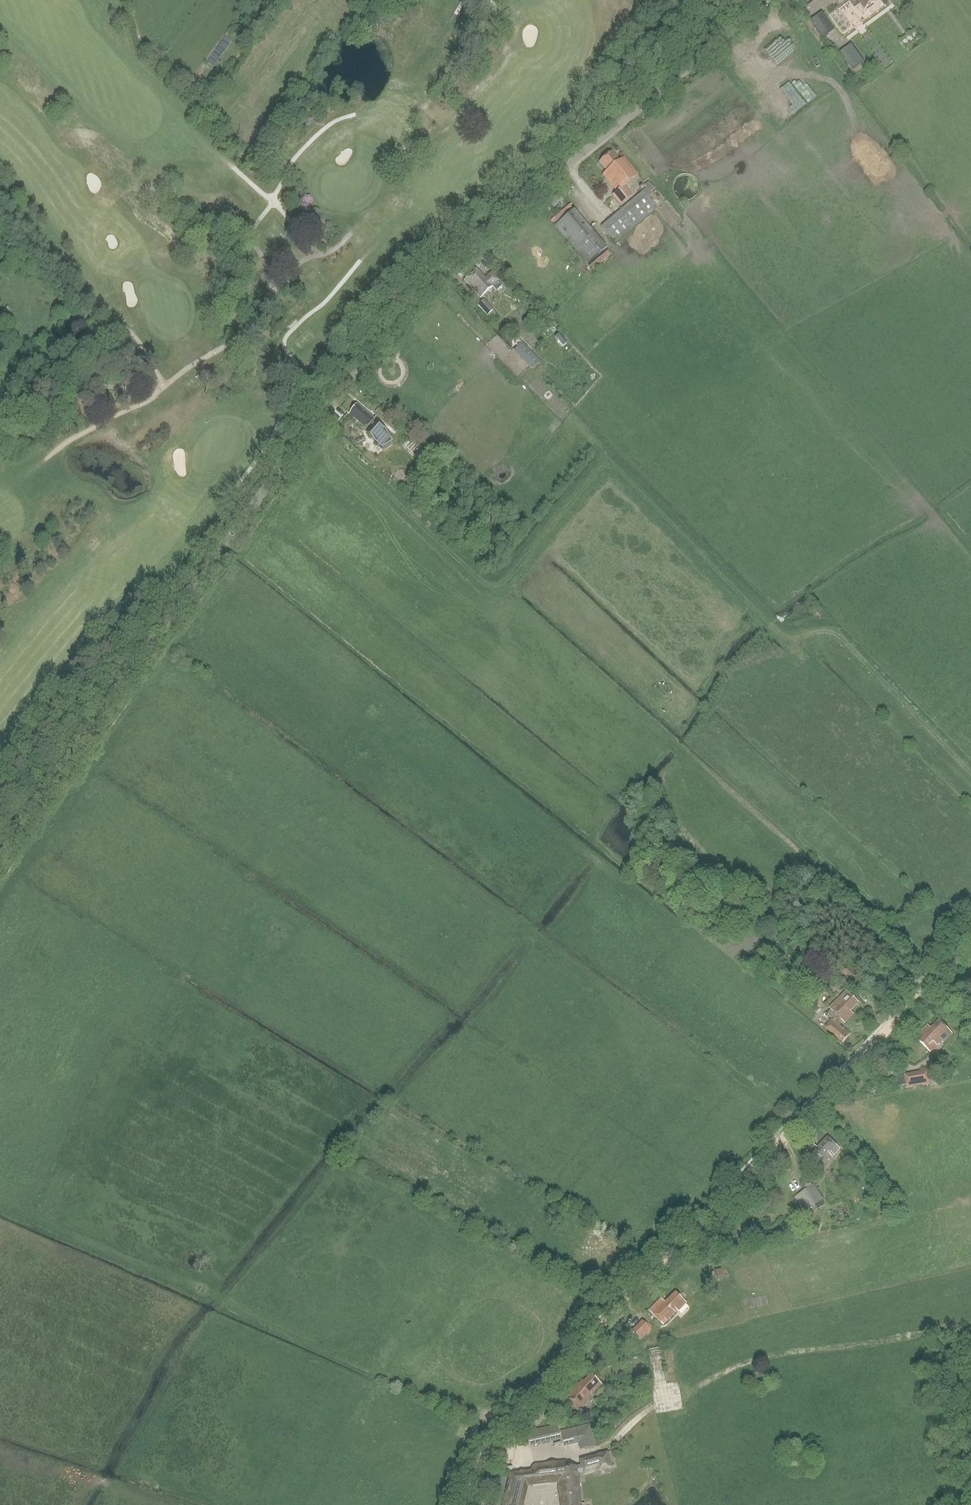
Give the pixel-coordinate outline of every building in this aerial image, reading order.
[(834,5),(835,5),(838,8),(848,1),(848,0),(831,0),(834,5)] [(865,11),(875,3),(873,0),(857,0),(865,11)] [(786,38),(780,31),(790,22),(776,8),(763,20),(777,34),(770,40),(776,47),(786,38)] [(822,25),(817,28),(824,38),(829,34),(822,25)] [(851,45),(842,52),(853,69),(863,62),(851,45)] [(155,61),(159,57),(152,50),(148,55),(155,61)] [(612,152),(599,163),(607,172),(602,176),(617,194),(613,197),(621,207),(632,198),(624,188),(638,177),(623,159),(620,162),(612,152)] [(617,244),(658,209),(649,199),(653,196),(651,193),(655,190),(649,183),(643,187),(645,189),(602,227),(617,244)] [(555,227),(587,265),(607,249),(575,210),(555,227)] [(485,279),(476,269),(463,281),(481,299),(500,281),(491,272),(485,279)] [(493,311),(484,300),(478,306),(487,316),(493,311)] [(357,405),(349,414),(364,427),(370,423),(372,426),(367,432),(374,444),(383,451),(393,444),(385,432),(375,423),(374,424),(374,423),(372,421),(374,420),(357,405)] [(863,978),(850,965),(842,973),(855,986),(863,978)] [(831,1010),(843,1021),(846,1023),(853,1014),(850,1012),(858,1003),(846,992),(830,1009),(831,1010)] [(851,1034),(840,1025),(843,1021),(831,1010),(828,1015),(833,1019),(825,1029),(843,1044),(851,1034)] [(930,1029),(927,1025),(915,1036),(931,1053),(941,1043),(942,1044),(952,1034),(939,1020),(930,1029)] [(920,1071),(905,1074),(907,1088),(923,1085),(923,1086),(930,1085),(928,1068),(920,1069),(920,1071)] [(817,1149),(813,1145),(803,1156),(818,1170),(831,1156),(832,1157),(840,1149),(828,1138),(817,1149)] [(806,1213),(816,1206),(819,1209),(825,1205),(823,1201),(824,1200),(814,1184),(795,1197),(806,1213)] [(664,1303),(660,1299),(649,1311),(664,1325),(677,1311),(679,1312),(686,1304),(674,1293),(664,1303)] [(641,1320),(632,1331),(642,1340),(651,1330),(641,1320)] [(581,1380),(563,1399),(577,1412),(591,1397),(589,1396),(592,1393),(594,1394),(601,1385),(590,1375),(584,1382),(581,1380)] [(525,1419),(534,1427),(549,1411),(540,1403),(525,1419)] [(526,1433),(530,1447),(561,1440),(558,1425),(526,1433)] [(512,1473),(504,1504),(524,1504),(528,1488),(560,1484),(563,1504),(582,1504),(579,1482),(581,1481),(580,1472),(583,1472),(611,1464),(607,1450),(580,1457),(581,1467),(567,1469),(566,1462),(533,1465),(529,1473),(512,1473)]
